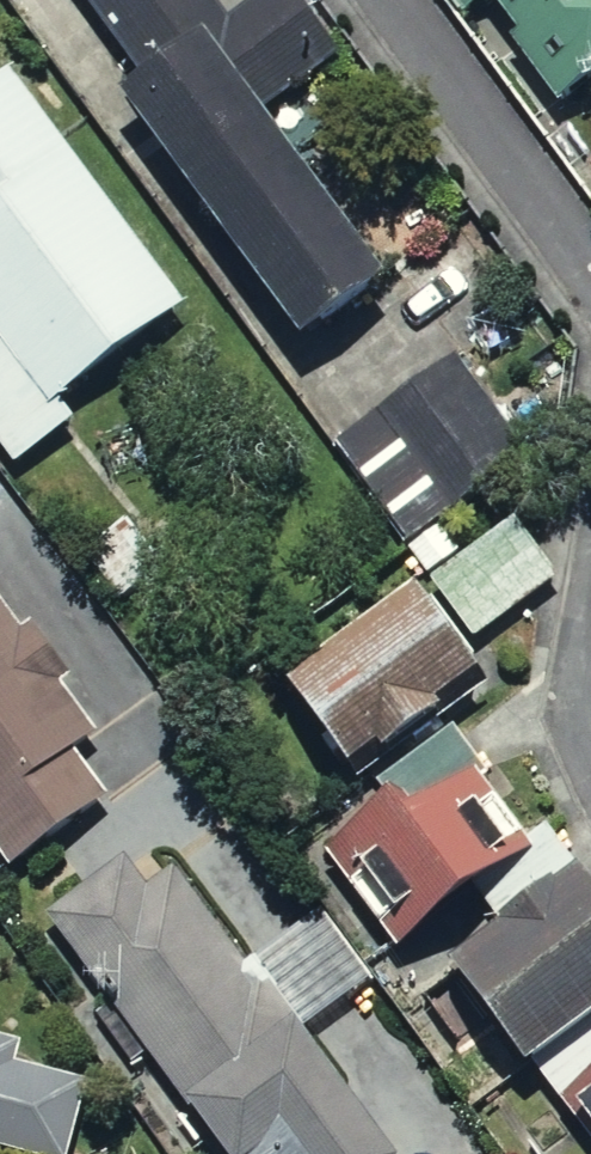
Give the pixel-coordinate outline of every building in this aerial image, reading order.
[(116,81),(292,325),(376,265),(258,100),(337,43),(306,0),(246,0),(230,12),(222,0),(88,0),(136,67),(116,81)] [(519,24),(510,31),(556,92),(590,66),(590,0),(500,0),(519,24)] [(66,415),(45,382),(167,300),(0,49),(0,459),(66,415)] [(525,442),(453,346),(335,435),(407,531),(525,442)] [(513,514),(431,575),(472,630),(555,569),(513,514)] [(413,576),(283,673),(347,760),(377,738),(382,745),(439,702),(436,693),(477,662),(413,576)] [(88,787),(63,752),(87,735),(0,612),(0,849),(88,787)] [(391,791),(318,846),(394,948),(534,845),(483,776),(491,770),(455,721),(380,776),(391,791)] [(522,1052),(590,1001),(590,875),(576,856),(447,953),(522,1052)] [(46,927),(215,1153),(392,1153),(308,1042),(380,989),(328,919),(251,977),(177,878),(156,893),(133,862),(46,927)] [(535,1064),(590,1141),(590,1024),(535,1064)] [(94,1092),(29,1076),(34,1053),(0,1044),(0,1153),(79,1153),(94,1092)]
